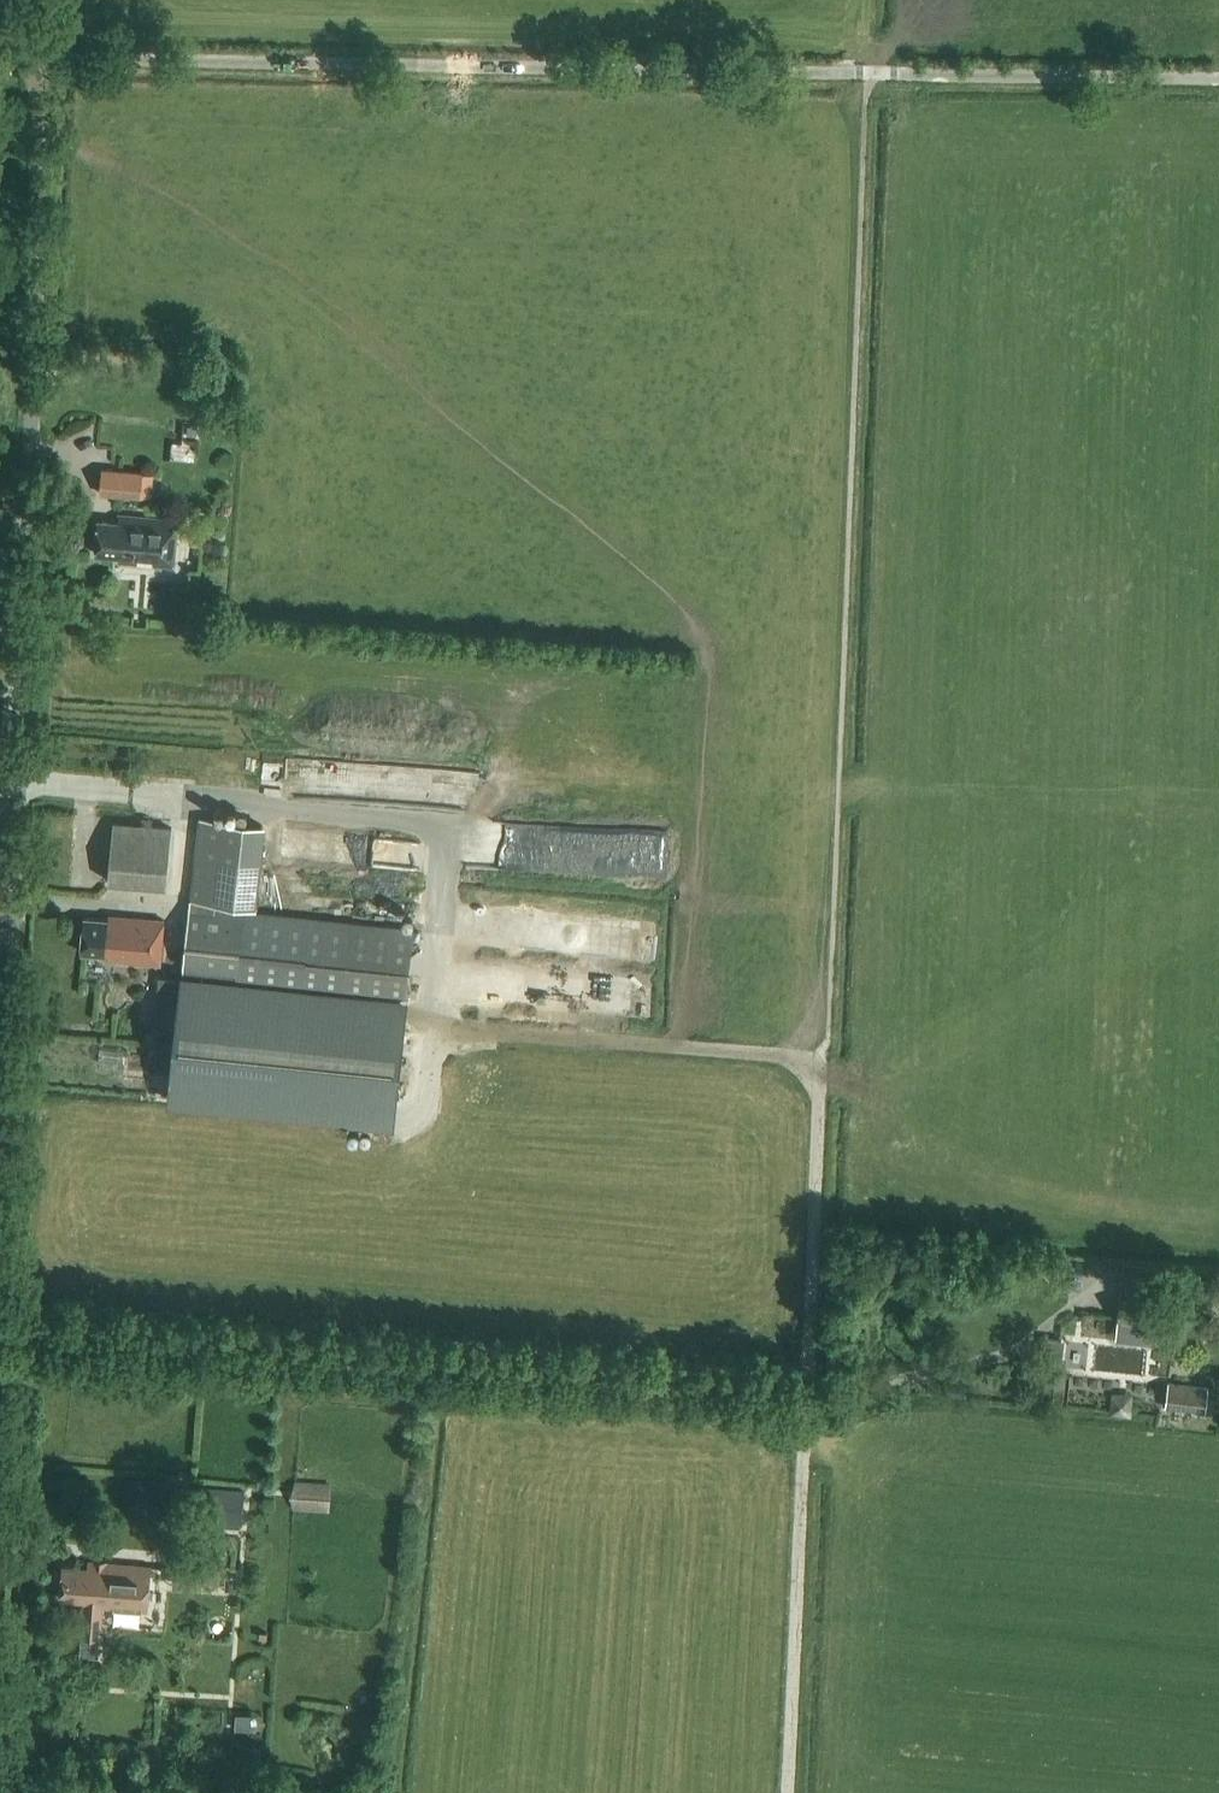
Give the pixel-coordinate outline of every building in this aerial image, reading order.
[(103,470),(101,494),(140,498),(142,473),(103,470)] [(120,557),(119,562),(174,567),(178,520),(123,516),(123,523),(99,521),(96,555),(120,557)] [(393,1122),(414,929),(215,908),(215,903),(254,907),(262,825),(200,818),(170,1098),(393,1122)] [(113,823),(108,881),(167,886),(172,828),(113,823)] [(107,954),(106,959),(160,964),(163,922),(110,917),(110,922),(85,919),(83,952),(107,954)] [(174,1023),(177,999),(151,996),(148,1020),(174,1023)] [(1115,1343),(1157,1347),(1161,1300),(1120,1297),(1115,1343)] [(1059,1359),(1061,1341),(1045,1339),(1043,1358),(1059,1359)] [(1066,1377),(1051,1377),(1049,1406),(1063,1407),(1064,1393),(1065,1393),(1066,1377)] [(1168,1384),(1165,1407),(1206,1411),(1209,1389),(1168,1384)] [(295,1481),(293,1511),(329,1513),(331,1484),(295,1481)] [(241,1524),(244,1489),(202,1486),(199,1520),(241,1524)] [(102,1637),(104,1607),(138,1610),(141,1569),(142,1566),(104,1563),(104,1566),(96,1565),(97,1563),(89,1562),(88,1568),(64,1566),(61,1599),(85,1600),(85,1606),(87,1606),(86,1620),(84,1620),(83,1636),(102,1637)] [(168,1596),(203,1598),(204,1576),(170,1574),(168,1596)] [(248,1715),(235,1714),(234,1732),(248,1732),(248,1715)]
